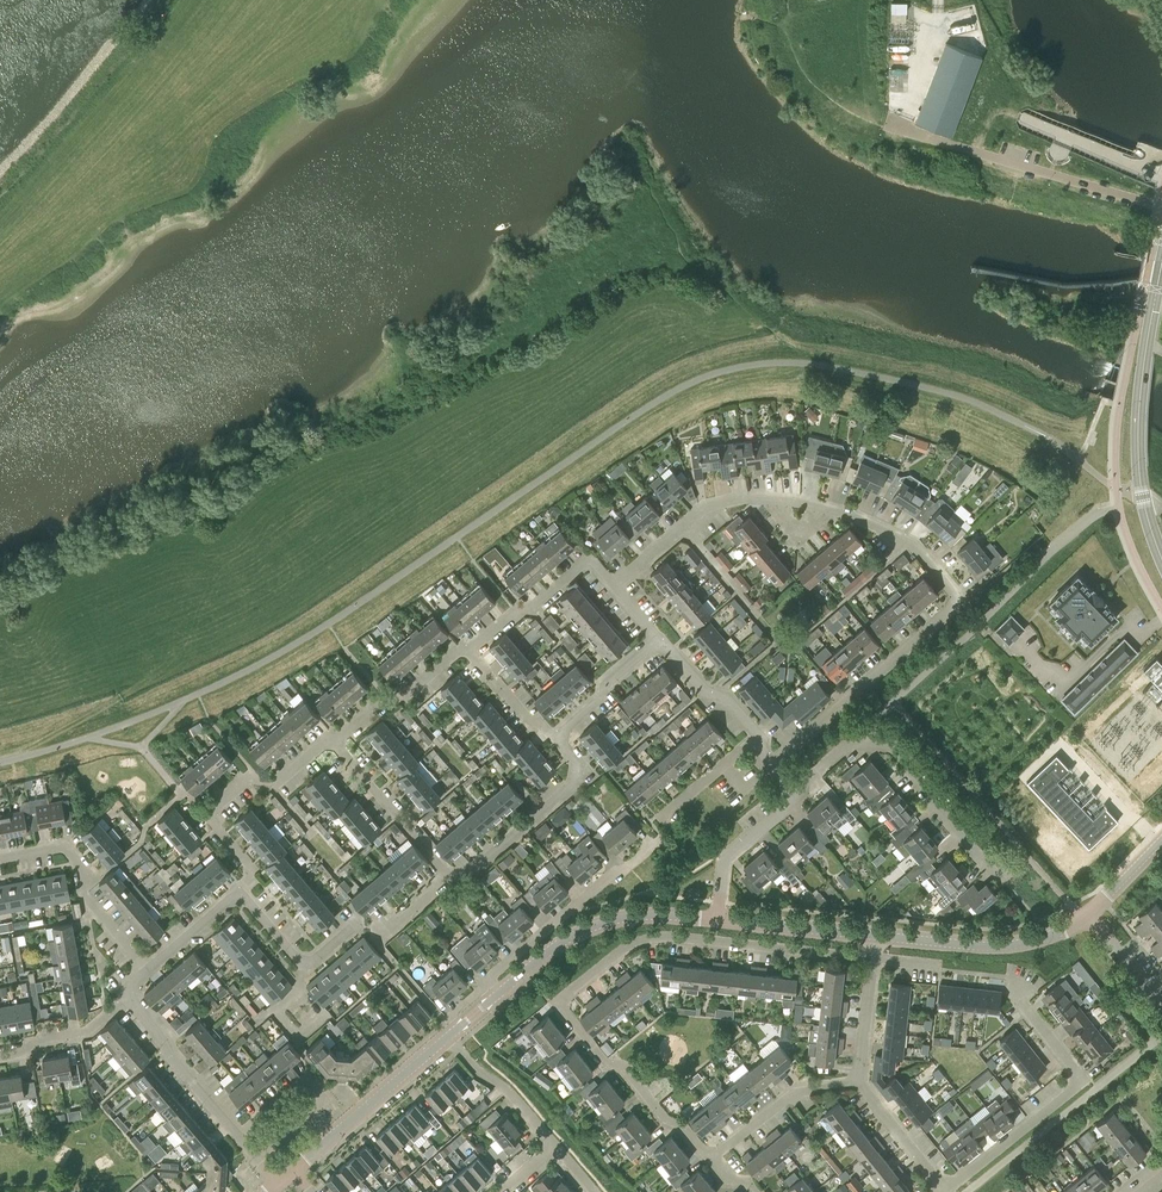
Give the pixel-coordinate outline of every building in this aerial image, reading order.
[(908,0),(891,0),(891,10),(908,10),(908,0)] [(952,136),(982,57),(945,42),(915,122),(952,136)] [(1142,173),(1143,174),(1142,176),(1142,177),(1156,183),(1159,174),(1148,169),(1146,168),(1144,168),(1143,169),(1142,170),(1141,171),(1142,173)] [(813,411),(808,406),(803,411),(808,416),(813,411)] [(890,429),(888,436),(903,441),(905,434),(890,429)] [(790,469),(799,468),(794,434),(776,437),(779,457),(788,456),(790,469)] [(915,436),(913,447),(927,450),(929,439),(915,436)] [(779,457),(776,437),(759,439),(764,473),(772,472),(770,458),(779,457)] [(759,439),(743,441),(746,462),(754,461),(756,474),(764,473),(759,439)] [(746,462),(743,441),(726,444),(731,478),(738,477),(736,463),(746,462)] [(833,443),(830,452),(825,472),(838,475),(837,477),(845,480),(850,466),(850,464),(852,458),(847,457),(843,445),(833,443)] [(726,444),(709,446),(712,467),(720,465),(722,479),(731,478),(726,444)] [(712,467),(709,446),(691,449),(696,483),(704,482),(702,468),(712,467)] [(825,472),(830,452),(817,448),(814,457),(807,455),(804,469),(812,471),(812,469),(825,472)] [(957,466),(963,460),(957,455),(951,461),(957,466)] [(874,466),(865,486),(877,491),(876,493),(884,496),(896,473),(897,474),(899,469),(877,459),(874,466)] [(850,466),(845,480),(852,483),(853,480),(865,486),(874,466),(861,461),(857,469),(850,466)] [(971,467),(965,462),(961,468),(967,473),(971,467)] [(619,474),(615,469),(610,473),(614,478),(619,474)] [(664,481),(678,497),(692,485),(689,477),(682,483),(674,473),(664,481)] [(897,474),(896,473),(884,496),(890,500),(892,498),(903,506),(914,488),(919,480),(911,475),(902,477),(897,474)] [(659,475),(650,483),(661,496),(659,497),(654,492),(651,494),(665,511),(671,506),(669,504),(678,497),(664,481),(659,475)] [(598,478),(592,484),(596,489),(603,483),(598,478)] [(914,488),(903,506),(914,513),(913,515),(919,519),(929,506),(931,504),(933,501),(929,499),(931,496),(929,487),(919,480),(914,488)] [(1004,490),(1008,487),(1003,481),(999,485),(1004,490)] [(665,511),(651,494),(646,499),(645,497),(635,506),(649,521),(651,524),(661,515),(660,515),(665,511)] [(649,521),(635,506),(631,500),(621,508),(629,517),(624,521),(636,536),(642,531),(640,529),(649,521)] [(931,504),(929,506),(919,519),(925,524),(927,523),(936,531),(950,515),(955,510),(945,501),(937,509),(931,504)] [(556,515),(561,510),(557,506),(551,511),(556,515)] [(955,510),(950,515),(936,531),(946,540),(945,542),(951,547),(963,535),(966,532),(960,526),(965,520),(955,510)] [(750,515),(745,520),(740,514),(725,526),(734,536),(732,538),(737,544),(740,542),(759,526),(750,515)] [(608,517),(601,523),(607,530),(620,546),(629,539),(631,540),(636,536),(624,521),(618,515),(613,519),(616,522),(614,524),(608,517)] [(607,530),(601,523),(591,532),(597,538),(592,543),(608,560),(613,556),(612,554),(620,546),(607,530)] [(768,537),(759,526),(740,542),(748,552),(749,551),(753,548),(753,549),(764,539),(764,540),(768,537)] [(559,527),(549,535),(565,554),(575,546),(559,527)] [(839,536),(851,550),(852,550),(857,555),(864,548),(860,543),(862,541),(850,527),(839,536)] [(565,554),(549,535),(540,543),(556,562),(565,554)] [(963,535),(951,547),(956,553),(958,551),(966,562),(982,548),(973,537),(968,542),(963,535)] [(851,550),(839,536),(829,545),(841,559),(851,550)] [(753,548),(749,551),(758,562),(773,550),(764,540),(764,539),(753,549),(753,548)] [(556,562),(540,543),(531,550),(547,569),(556,562)] [(982,548),(966,562),(975,572),(973,573),(978,579),(991,569),(986,563),(996,555),(987,544),(982,548)] [(845,564),(841,559),(829,545),(819,554),(834,572),(835,573),(845,564)] [(485,553),(483,555),(489,562),(500,553),(494,547),(485,553)] [(696,553),(692,548),(685,553),(685,557),(688,560),(692,557),(696,553)] [(547,569),(531,550),(521,558),(538,577),(547,569)] [(773,550),(758,562),(764,569),(759,573),(762,576),(767,572),(781,560),(773,550)] [(718,560),(724,555),(721,551),(715,557),(718,560)] [(692,557),(688,560),(693,566),(701,559),(696,553),(692,557)] [(834,572),(819,554),(808,563),(820,577),(823,575),(826,579),(834,572)] [(909,560),(903,554),(893,562),(899,569),(909,560)] [(724,555),(718,560),(722,565),(728,559),(724,555)] [(538,577),(521,558),(512,566),(528,585),(538,577)] [(878,569),(885,563),(882,559),(874,566),(878,569)] [(791,571),(781,560),(767,572),(776,583),(791,571)] [(659,585),(675,571),(667,561),(650,575),(659,585)] [(820,577),(808,563),(797,571),(810,586),(820,577)] [(870,565),(866,568),(872,575),(876,571),(870,565)] [(528,585),(512,566),(503,574),(519,593),(528,585)] [(882,571),(887,576),(892,572),(887,567),(882,571)] [(867,578),(872,575),(866,568),(862,572),(867,578)] [(710,578),(714,574),(709,569),(705,572),(710,578)] [(675,571),(659,585),(668,596),(685,582),(688,579),(683,574),(680,576),(675,571)] [(887,576),(882,571),(877,576),(881,581),(887,576)] [(736,581),(742,576),(739,572),(732,577),(736,581)] [(719,580),(714,574),(710,578),(715,583),(719,580)] [(861,583),(865,579),(861,574),(856,578),(861,583)] [(1092,589),(1091,590),(1078,576),(1079,576),(1078,575),(1076,576),(1077,576),(1052,600),(1051,601),(1052,602),(1061,611),(1057,614),(1055,615),(1057,616),(1075,635),(1074,635),(1076,636),(1077,635),(1076,635),(1080,631),(1089,640),(1089,641),(1090,642),(1091,641),(1091,640),(1115,617),(1116,617),(1117,616),(1116,615),(1103,602),(1104,601),(1105,600),(1104,599),(1104,600),(1093,589),(1094,589),(1093,588),(1092,589)] [(742,576),(736,581),(739,586),(746,580),(742,576)] [(923,577),(913,586),(927,602),(932,597),(934,600),(939,595),(923,577)] [(685,582),(668,596),(677,606),(693,592),(685,582)] [(850,582),(846,586),(851,592),(855,589),(850,582)] [(479,583),(469,591),(486,610),(495,602),(479,583)] [(441,584),(436,588),(442,594),(447,590),(441,584)] [(565,610),(584,594),(576,584),(557,600),(565,610)] [(867,585),(861,589),(866,594),(871,590),(867,585)] [(851,592),(846,586),(842,589),(847,596),(851,592)] [(913,586),(902,594),(918,613),(923,610),(920,607),(927,602),(913,586)] [(728,599),(732,595),(727,589),(723,593),(728,599)] [(866,594),(861,589),(856,594),(861,599),(866,594)] [(469,591),(460,599),(476,618),(486,610),(469,591)] [(693,592),(677,606),(686,616),(702,602),(693,592)] [(593,604),(584,594),(565,610),(574,620),(593,604)] [(902,594),(892,603),(906,620),(912,615),(914,617),(918,613),(902,594)] [(757,606),(763,601),(760,596),(753,602),(757,606)] [(476,618),(460,599),(451,607),(467,626),(476,618)] [(702,602),(686,616),(695,627),(711,613),(702,602)] [(825,603),(821,607),(826,614),(831,610),(825,603)] [(906,620),(892,603),(881,612),(897,631),(901,627),(899,625),(906,620)] [(593,604),(574,620),(582,630),(601,614),(593,604)] [(739,613),(744,609),(740,604),(735,608),(739,613)] [(839,609),(834,613),(838,618),(843,614),(845,617),(851,612),(844,604),(839,609)] [(467,626),(451,607),(441,615),(458,634),(467,626)] [(744,609),(739,613),(743,617),(748,614),(744,609)] [(897,631),(881,612),(871,622),(885,638),(891,632),(893,635),(897,631)] [(547,626),(555,619),(550,613),(543,620),(547,626)] [(834,613),(828,617),(833,623),(838,618),(834,613)] [(423,622),(439,641),(449,633),(432,614),(423,622)] [(609,624),(601,614),(582,630),(590,640),(609,624)] [(1009,644),(1024,629),(1012,616),(996,631),(1009,644)] [(533,628),(539,622),(536,618),(530,623),(533,628)] [(560,625),(555,619),(547,626),(552,632),(560,625)] [(423,622),(414,630),(430,649),(439,641),(423,622)] [(702,645),(718,632),(710,622),(694,636),(702,645)] [(755,631),(760,627),(756,623),(751,627),(755,631)] [(609,624),(590,640),(599,650),(618,633),(609,624)] [(813,630),(818,636),(823,632),(818,626),(813,630)] [(372,631),(376,636),(381,632),(378,627),(372,631)] [(544,636),(548,633),(543,627),(539,630),(544,636)] [(764,632),(760,627),(755,631),(759,636),(764,632)] [(874,651),(872,649),(878,644),(864,627),(854,636),(869,655),(874,651)] [(430,649),(414,630),(404,638),(421,657),(430,649)] [(818,636),(813,630),(808,635),(802,640),(807,645),(818,636)] [(529,631),(517,642),(525,651),(537,640),(529,631)] [(565,645),(573,638),(568,632),(560,639),(565,645)] [(726,641),(718,632),(702,645),(710,654),(726,641)] [(498,657),(515,643),(505,633),(489,646),(498,657)] [(553,638),(548,633),(544,636),(549,642),(553,638)] [(626,643),(618,633),(599,650),(607,660),(626,643)] [(365,643),(371,638),(367,634),(361,638),(365,643)] [(869,655),(854,636),(843,645),(857,662),(863,656),(865,659),(869,655)] [(421,657),(404,638),(395,646),(411,665),(421,657)] [(578,644),(573,638),(565,645),(570,650),(578,644)] [(1062,699),(1074,711),(1136,651),(1124,638),(1062,699)] [(734,650),(726,641),(710,654),(718,664),(734,650)] [(515,643),(498,657),(507,667),(523,653),(515,643)] [(843,645),(833,654),(849,673),(853,669),(851,667),(857,662),(843,645)] [(411,665),(395,646),(386,654),(402,673),(411,665)] [(833,654),(832,655),(825,646),(813,657),(821,666),(823,664),(836,679),(843,674),(844,676),(849,673),(833,654)] [(556,649),(550,654),(553,658),(559,653),(556,649)] [(742,660),(734,650),(718,664),(726,673),(742,660)] [(777,664),(785,657),(780,651),(772,658),(777,664)] [(582,664),(590,657),(585,652),(577,658),(582,664)] [(523,653),(507,667),(516,678),(532,664),(523,653)] [(402,673),(386,654),(377,662),(393,681),(402,673)] [(553,658),(550,654),(544,659),(547,663),(553,658)] [(590,657),(582,664),(587,670),(595,663),(590,657)] [(1156,658),(1143,670),(1155,682),(1161,690),(1161,665),(1156,658)] [(310,677),(319,668),(315,664),(306,672),(310,677)] [(576,664),(566,673),(580,689),(590,680),(576,664)] [(652,674),(666,691),(676,682),(663,665),(652,674)] [(529,672),(532,676),(538,671),(535,667),(529,672)] [(342,676),(358,695),(368,687),(351,668),(342,676)] [(532,676),(529,672),(523,677),(527,681),(532,676)] [(566,673),(556,682),(569,698),(580,689),(566,673)] [(450,698),(467,684),(458,674),(442,688),(450,698)] [(652,674),(642,683),(656,699),(666,691),(652,674)] [(748,698),(763,685),(755,675),(739,689),(748,698)] [(342,676),(333,684),(349,703),(358,695),(342,676)] [(281,690),(290,684),(287,679),(278,685),(281,690)] [(807,688),(821,704),(830,696),(816,679),(807,688)] [(556,682),(545,690),(559,707),(569,698),(556,682)] [(642,683),(632,692),(646,708),(656,699),(642,683)] [(349,703),(333,684),(324,692),(340,711),(349,703)] [(475,694),(467,684),(450,698),(459,708),(475,694)] [(763,685),(748,698),(755,707),(771,694),(763,685)] [(807,688),(798,695),(811,712),(821,704),(807,688)] [(299,690),(289,699),(293,704),(304,696),(299,690)] [(559,707),(545,690),(535,699),(549,716),(559,707)] [(259,702),(267,695),(264,691),(256,698),(259,702)] [(340,711),(324,692),(314,700),(330,719),(340,711)] [(646,708),(632,692),(621,701),(635,717),(646,708)] [(484,704),(475,694),(459,708),(469,719),(473,715),(484,704)] [(783,708),(771,694),(755,707),(764,717),(769,712),(773,717),(783,708)] [(811,712),(798,695),(783,708),(787,713),(792,718),(797,714),(802,720),(811,712)] [(294,707),(311,726),(320,718),(304,699),(294,707)] [(683,699),(678,704),(681,708),(687,703),(683,699)] [(488,701),(484,704),(473,715),(481,725),(497,711),(488,701)] [(681,708),(678,704),(672,709),(675,713),(681,708)] [(239,716),(247,709),(244,705),(234,710),(239,716)] [(684,711),(687,715),(693,710),(689,706),(684,711)] [(294,707),(285,715),(301,734),(311,726),(294,707)] [(623,718),(627,714),(622,708),(618,712),(623,718)] [(783,708),(773,717),(777,722),(787,713),(783,708)] [(406,718),(410,715),(405,709),(401,712),(406,718)] [(506,721),(497,711),(481,725),(490,735),(506,721)] [(687,715),(684,711),(678,716),(681,720),(687,715)] [(423,721),(428,718),(423,712),(419,716),(423,721)] [(787,713),(777,722),(782,727),(792,718),(787,713)] [(627,714),(623,718),(627,723),(631,720),(627,714)] [(285,715),(276,723),(292,742),(301,734),(285,715)] [(415,720),(410,715),(406,718),(411,724),(415,720)] [(657,721),(661,725),(666,721),(662,717),(657,721)] [(433,724),(428,718),(423,721),(428,727),(433,724)] [(376,744),(392,730),(383,719),(367,733),(376,744)] [(708,719),(698,728),(711,744),(722,735),(708,719)] [(506,721),(490,735),(499,745),(515,731),(506,721)] [(661,725),(657,721),(651,727),(654,731),(661,725)] [(589,747),(605,733),(596,722),(580,736),(589,747)] [(292,742),(276,723),(267,730),(283,750),(292,742)] [(698,728),(697,728),(692,723),(683,731),(688,736),(701,752),(711,744),(698,728)] [(663,729),(667,733),(672,728),(669,724),(663,729)] [(643,736),(648,732),(643,726),(639,730),(643,736)] [(635,738),(639,734),(634,728),(630,731),(635,738)] [(423,739),(427,735),(423,729),(419,733),(423,739)] [(667,733),(663,729),(657,734),(661,738),(667,733)] [(283,750),(267,730),(257,738),(274,757),(283,750)] [(392,730),(376,744),(384,754),(400,740),(392,730)] [(524,742),(515,731),(499,745),(508,756),(513,753),(524,742)] [(441,742),(445,739),(441,733),(436,736),(441,742)] [(605,733),(589,747),(597,757),(614,743),(606,734),(605,733)] [(432,741),(427,735),(423,739),(428,744),(432,741)] [(701,752),(688,736),(677,745),(691,761),(701,752)] [(274,757),(257,738),(248,746),(264,766),(274,757)] [(459,744),(456,740),(455,738),(451,742),(456,747),(459,744)] [(529,738),(524,742),(513,753),(521,762),(538,748),(529,738)] [(646,739),(640,744),(644,748),(650,743),(646,739)] [(409,750),(400,740),(384,754),(393,764),(409,750)] [(216,743),(206,751),(222,770),(232,762),(216,743)] [(614,743),(597,757),(606,767),(623,754),(614,743)] [(465,750),(459,744),(456,747),(460,753),(465,750)] [(644,748),(640,744),(635,749),(638,753),(644,748)] [(691,761),(677,745),(667,754),(680,770),(691,761)] [(546,758),(538,748),(521,762),(530,773),(546,758)] [(418,761),(409,750),(393,764),(402,774),(414,765),(418,761)] [(222,770),(206,751),(197,758),(213,777),(222,770)] [(438,762),(442,758),(437,753),(433,756),(438,762)] [(630,753),(620,762),(623,766),(629,761),(631,764),(636,760),(630,753)] [(667,754),(656,763),(670,779),(680,770),(667,754)] [(1106,808),(1092,821),(1079,807),(1067,795),(1055,782),(1069,768),(1056,754),(1027,782),(1089,848),(1118,820),(1106,808)] [(213,777),(197,758),(188,766),(204,785),(213,777)] [(447,764),(442,758),(438,762),(443,767),(447,764)] [(496,767),(500,764),(495,758),(491,761),(496,767)] [(555,769),(546,758),(530,773),(539,783),(555,769)] [(473,768),(477,765),(472,759),(468,762),(473,768)] [(870,759),(858,769),(853,763),(841,774),(847,781),(849,779),(856,787),(878,768),(870,759)] [(623,766),(620,762),(614,767),(617,771),(623,766)] [(482,772),(488,767),(485,763),(479,768),(482,772)] [(670,779),(656,763),(646,772),(660,788),(670,779)] [(505,769),(500,764),(496,767),(501,773),(505,769)] [(414,765),(402,774),(397,778),(406,789),(423,775),(414,765)] [(204,785),(188,766),(178,774),(195,793),(204,785)] [(660,788),(646,772),(643,768),(633,777),(636,780),(636,781),(649,797),(660,788)] [(878,768),(856,787),(865,797),(862,799),(867,805),(880,795),(875,789),(887,778),(878,768)] [(316,794),(332,780),(323,770),(307,784),(316,794)] [(469,777),(472,781),(478,776),(474,772),(469,777)] [(456,783),(460,779),(455,773),(451,777),(456,783)] [(423,775),(406,789),(415,799),(431,785),(423,775)] [(518,787),(522,784),(515,776),(512,779),(518,787)] [(472,781),(469,777),(463,782),(466,786),(472,781)] [(341,790),(332,780),(316,794),(325,804),(341,790)] [(649,797),(636,781),(625,790),(639,806),(649,797)] [(498,791),(512,807),(522,798),(508,782),(498,791)] [(529,792),(522,784),(518,787),(525,796),(529,792)] [(440,796),(431,785),(415,799),(424,810),(440,796)] [(350,801),(341,790),(325,804),(334,815),(339,812),(350,801)] [(454,790),(448,795),(451,799),(457,794),(454,790)] [(512,807),(498,791),(488,800),(501,815),(512,807)] [(882,792),(880,795),(867,805),(873,812),(876,809),(880,815),(883,812),(887,816),(905,800),(897,791),(888,798),(882,792)] [(826,794),(817,803),(832,820),(838,827),(848,820),(849,821),(855,815),(845,803),(838,808),(826,794)] [(276,805),(280,801),(275,795),(271,799),(276,805)] [(451,799),(448,795),(442,800),(446,804),(451,799)] [(53,823),(49,802),(48,796),(28,800),(34,832),(35,832),(34,829),(46,827),(45,824),(53,823)] [(350,801),(339,812),(347,821),(364,807),(355,797),(350,801)] [(68,799),(49,802),(53,823),(60,821),(61,824),(73,822),(68,799)] [(570,808),(575,803),(572,799),(566,804),(570,808)] [(24,810),(10,812),(14,833),(22,831),(22,834),(34,832),(28,800),(26,800),(24,802),(23,805),(24,810)] [(488,800),(477,808),(491,824),(501,815),(488,800)] [(905,800),(887,816),(895,826),(889,831),(895,837),(903,830),(907,827),(905,825),(911,820),(907,816),(914,810),(905,800)] [(285,807),(280,801),(276,805),(281,810),(285,807)] [(298,810),(302,807),(297,801),(293,804),(298,810)] [(832,820),(817,803),(807,811),(818,825),(812,830),(816,834),(824,842),(829,837),(826,833),(830,829),(827,825),(832,820)] [(551,814),(555,823),(571,815),(567,806),(551,814)] [(168,831),(184,818),(175,807),(159,821),(168,831)] [(307,812),(302,807),(298,810),(303,816),(307,812)] [(373,818),(364,807),(347,821),(356,832),(373,818)] [(123,817),(127,814),(122,808),(118,812),(123,817)] [(244,832),(260,818),(251,808),(235,822),(244,832)] [(427,812),(431,817),(437,812),(433,808),(427,812)] [(477,808),(467,817),(481,833),(491,824),(477,808)] [(613,826),(626,842),(637,833),(629,824),(635,820),(625,808),(615,817),(619,821),(613,826)] [(10,812),(0,814),(0,838),(8,837),(7,834),(14,833),(10,812)] [(431,817),(427,812),(422,817),(425,821),(431,817)] [(127,814),(123,817),(128,823),(132,820),(127,814)] [(294,825),(297,822),(293,816),(289,820),(294,825)] [(467,817),(457,826),(471,842),(481,833),(467,817)] [(192,828),(184,818),(168,831),(176,842),(192,828)] [(260,818),(244,832),(252,842),(268,828),(260,818)] [(373,818),(356,832),(365,843),(382,829),(373,818)] [(319,829),(323,825),(318,819),(314,823),(319,829)] [(91,845),(107,831),(98,820),(82,834),(91,845)] [(297,822),(294,825),(298,831),(302,828),(297,822)] [(552,829),(546,822),(540,826),(547,834),(552,829)] [(133,833),(139,828),(136,824),(130,829),(133,833)] [(328,831),(323,825),(319,829),(324,834),(328,831)] [(798,825),(788,833),(803,851),(813,843),(820,851),(826,846),(824,842),(816,834),(810,839),(798,825)] [(390,826),(384,831),(387,835),(393,830),(390,826)] [(471,842),(457,826),(447,835),(460,851),(471,842)] [(613,826),(602,835),(599,831),(593,836),(602,847),(608,842),(616,851),(626,842),(613,826)] [(903,830),(895,837),(891,840),(905,856),(928,835),(920,826),(908,836),(903,830)] [(192,828),(176,842),(185,852),(201,838),(192,828)] [(277,838),(268,828),(252,842),(261,852),(277,838)] [(116,841),(107,831),(91,845),(100,855),(116,841)] [(387,835),(384,831),(378,836),(381,840),(387,835)] [(803,851),(788,833),(778,842),(787,853),(781,857),(792,869),(795,873),(801,868),(794,860),(803,851)] [(595,854),(601,849),(588,834),(578,843),(578,844),(572,849),(578,856),(592,872),(603,863),(595,854)] [(460,851),(447,835),(436,844),(450,860),(460,851)] [(937,845),(928,835),(905,856),(906,857),(911,852),(919,860),(905,872),(910,879),(918,872),(930,861),(933,859),(928,853),(937,845)] [(277,838),(261,852),(270,863),(282,853),(287,849),(277,838)] [(147,848),(153,843),(150,840),(148,841),(144,844),(147,848)] [(336,849),(340,846),(335,840),(331,843),(336,849)] [(125,852),(116,841),(100,855),(109,865),(125,852)] [(305,851),(309,848),(304,842),(300,845),(305,851)] [(514,848),(523,858),(529,853),(520,843),(514,848)] [(369,844),(363,849),(367,852),(372,847),(369,844)] [(414,844),(404,853),(418,870),(428,861),(414,844)] [(199,845),(194,850),(197,854),(203,850),(199,845)] [(855,849),(851,845),(847,848),(851,853),(855,849)] [(860,845),(856,849),(861,854),(865,850),(860,845)] [(340,846),(336,849),(341,855),(345,851),(340,846)] [(314,854),(309,848),(305,851),(310,857),(314,854)] [(146,860),(150,857),(143,849),(139,853),(146,860)] [(367,852),(363,849),(358,853),(361,858),(367,852)] [(775,862),(763,849),(765,851),(755,859),(754,857),(753,857),(755,859),(768,875),(772,879),(782,871),(786,875),(792,869),(781,857),(775,862)] [(155,850),(151,853),(156,859),(160,856),(155,850)] [(191,859),(197,854),(194,850),(188,855),(191,859)] [(282,853),(270,863),(265,866),(274,877),(291,863),(282,853)] [(418,870),(404,853),(393,862),(407,879),(418,870)] [(578,856),(573,860),(567,853),(562,857),(560,856),(555,861),(568,876),(574,872),(581,881),(592,872),(578,856)] [(515,860),(510,854),(499,865),(504,870),(515,860)] [(161,865),(165,861),(160,856),(156,859),(161,865)] [(150,857),(146,860),(152,868),(156,865),(150,857)] [(207,866),(220,882),(231,873),(217,857),(207,866)] [(291,863),(274,877),(283,887),(299,873),(300,874),(307,868),(298,857),(291,863)] [(930,861),(918,872),(924,879),(926,877),(934,886),(956,867),(947,857),(935,867),(930,861)] [(768,875),(755,859),(746,867),(744,865),(743,866),(756,880),(750,885),(755,891),(761,886),(759,883),(768,875)] [(544,885),(557,901),(568,892),(560,883),(566,878),(551,860),(545,865),(554,876),(544,885)] [(348,861),(343,866),(346,870),(352,865),(348,861)] [(180,868),(175,862),(171,865),(175,871),(180,868)] [(407,879),(393,862),(383,871),(397,887),(407,879)] [(322,872),(326,869),(322,863),(318,866),(322,872)] [(175,871),(171,865),(167,869),(171,875),(175,871)] [(220,882),(207,866),(196,874),(210,891),(220,882)] [(346,870),(343,866),(337,871),(340,875),(346,870)] [(956,867),(934,886),(935,887),(939,884),(946,892),(938,899),(943,905),(958,893),(953,887),(964,877),(956,867)] [(326,869),(322,872),(327,878),(331,874),(326,869)] [(108,893),(123,880),(114,870),(99,883),(108,893)] [(160,882),(164,879),(157,871),(153,875),(160,882)] [(397,887),(383,871),(373,880),(387,896),(397,887)] [(51,876),(55,901),(70,898),(66,873),(51,876)] [(308,884),(300,874),(299,873),(283,887),(292,898),(308,884)] [(196,874),(186,883),(200,899),(210,891),(196,874)] [(853,883),(846,874),(844,876),(842,874),(837,879),(846,889),(853,883)] [(55,901),(51,876),(36,879),(41,904),(55,901)] [(128,876),(123,880),(108,893),(117,903),(136,886),(128,876)] [(36,879),(21,882),(26,907),(41,904),(36,879)] [(164,879),(160,882),(166,890),(170,887),(164,879)] [(387,896),(373,880),(362,889),(376,905),(387,896)] [(26,907),(21,882),(6,885),(11,910),(26,907)] [(978,909),(995,894),(985,882),(978,888),(973,883),(957,897),(966,907),(971,902),(978,909)] [(200,899),(186,883),(176,892),(189,908),(200,899)] [(340,893),(344,889),(339,883),(335,887),(340,893)] [(95,896),(104,890),(100,884),(91,891),(95,896)] [(317,894),(308,884),(292,898),(301,908),(317,894)] [(6,885),(0,886),(0,912),(11,910),(6,885)] [(544,885),(533,894),(529,889),(524,894),(533,906),(539,901),(547,910),(557,901),(544,885)] [(144,896),(136,886),(117,903),(125,912),(144,896)] [(344,889),(340,893),(345,898),(349,895),(344,889)] [(376,905),(362,889),(352,898),(366,914),(376,905)] [(828,902),(819,892),(816,889),(812,892),(815,895),(823,906),(828,902)] [(174,904),(178,901),(171,893),(167,897),(174,904)] [(317,894),(301,908),(310,918),(326,904),(317,894)] [(144,896),(125,912),(133,922),(148,910),(153,905),(144,896)] [(509,914),(523,930),(534,921),(526,912),(532,907),(522,896),(512,904),(515,909),(509,914)] [(184,908),(178,901),(174,904),(180,912),(184,908)] [(949,901),(940,908),(945,914),(954,907),(949,901)] [(1143,920),(1134,927),(1138,932),(1161,913),(1161,910),(1155,901),(1138,914),(1143,920)] [(74,917),(82,916),(80,902),(71,903),(74,917)] [(335,915),(326,904),(310,918),(319,929),(335,915)] [(424,914),(434,926),(441,920),(430,909),(424,914)] [(148,910),(133,922),(142,932),(156,919),(148,910)] [(1138,932),(1142,936),(1150,930),(1155,935),(1161,929),(1161,913),(1138,932)] [(509,914),(499,923),(495,918),(489,923),(499,935),(505,930),(512,939),(523,930),(509,914)] [(224,945),(243,928),(233,917),(214,933),(224,945)] [(27,927),(26,919),(14,922),(15,929),(27,927)] [(156,919),(142,932),(150,942),(165,929),(156,919)] [(14,929),(13,921),(6,922),(7,931),(14,929)] [(55,939),(75,935),(72,922),(53,926),(55,939)] [(487,925),(482,930),(480,928),(470,937),(488,959),(499,950),(491,941),(497,936),(487,925)] [(253,940),(243,928),(224,945),(234,956),(253,940)] [(1159,941),(1151,948),(1154,952),(1161,946),(1161,929),(1155,935),(1159,941)] [(404,932),(398,937),(404,945),(410,939),(404,932)] [(488,959),(470,937),(467,934),(451,948),(464,964),(470,959),(478,968),(488,959)] [(75,935),(55,939),(48,940),(51,953),(58,952),(77,948),(75,935)] [(11,950),(9,936),(2,937),(4,951),(11,950)] [(364,936),(353,946),(370,966),(381,956),(364,936)] [(253,940),(234,956),(244,968),(263,951),(253,940)] [(353,946),(341,956),(358,976),(370,966),(353,946)] [(79,961),(77,948),(58,952),(60,964),(79,961)] [(194,950),(184,959),(197,974),(207,965),(194,950)] [(263,951),(244,968),(254,979),(273,963),(263,951)] [(341,956),(330,966),(347,986),(358,976),(341,956)] [(674,957),(674,964),(662,963),(660,982),(679,984),(682,958),(674,957)] [(443,976),(457,992),(468,983),(460,974),(466,969),(456,958),(450,963),(454,967),(443,976)] [(690,959),(682,958),(679,984),(690,985),(689,992),(698,993),(698,986),(701,967),(689,966),(690,959)] [(184,959),(174,968),(187,983),(197,974),(184,959)] [(1072,965),(1076,970),(1083,965),(1079,960),(1072,965)] [(82,974),(79,961),(60,964),(62,977),(82,974)] [(712,968),(701,967),(698,986),(718,989),(721,962),(713,961),(712,968)] [(650,962),(655,978),(658,977),(657,975),(658,963),(650,962)] [(728,963),(721,962),(718,989),(737,991),(739,971),(727,970),(728,963)] [(273,963),(254,979),(263,991),(283,974),(273,963)] [(330,966),(319,975),(336,995),(347,986),(330,966)] [(739,971),(737,991),(748,992),(747,999),(755,999),(756,993),(759,966),(751,966),(750,973),(739,971)] [(767,967),(759,966),(756,993),(775,995),(777,975),(766,974),(767,967)] [(220,975),(225,971),(222,967),(216,971),(220,975)] [(187,983),(174,968),(165,976),(178,991),(187,983)] [(825,968),(823,987),(842,989),(843,978),(850,979),(851,971),(825,968)] [(641,969),(632,977),(628,971),(621,976),(641,1001),(643,1003),(658,991),(641,969)] [(789,977),(777,975),(775,995),(784,996),(783,1001),(786,1005),(794,1006),(798,971),(789,970),(789,977)] [(392,982),(399,976),(395,972),(389,978),(392,982)] [(82,974),(62,977),(65,990),(84,986),(82,974)] [(293,986),(283,974),(263,991),(273,1002),(293,986)] [(336,995),(319,975),(307,985),(310,989),(324,1005),(336,995)] [(178,991),(165,976),(155,984),(168,1000),(172,1004),(181,996),(177,992),(178,991)] [(443,976),(437,981),(434,977),(423,985),(433,997),(439,992),(446,1001),(457,992),(443,976)] [(611,994),(623,1009),(626,1013),(641,1001),(621,976),(615,981),(620,986),(611,994)] [(1067,977),(1060,983),(1048,992),(1053,998),(1047,1002),(1055,1012),(1079,993),(1067,977)] [(233,981),(229,985),(236,994),(240,990),(233,981)] [(1098,985),(1095,981),(1091,984),(1089,986),(1092,990),(1098,985)] [(891,983),(889,995),(909,998),(910,985),(891,983)] [(168,1000),(155,984),(145,993),(158,1008),(168,1000)] [(382,984),(375,989),(379,993),(385,988),(382,984)] [(950,1005),(952,986),(940,985),(937,1004),(950,1005)] [(7,986),(0,987),(0,995),(8,993),(7,986)] [(84,986),(65,990),(67,1003),(86,999),(84,986)] [(964,987),(952,986),(950,1005),(962,1007),(964,987)] [(220,998),(228,991),(225,987),(217,994),(220,998)] [(842,989),(823,987),(821,1005),(847,1008),(848,1001),(840,1000),(842,989)] [(964,987),(962,1007),(974,1008),(976,989),(964,987)] [(379,993),(375,989),(369,995),(372,999),(379,993)] [(988,990),(976,989),(974,1008),(986,1009),(988,990)] [(1001,991),(988,990),(986,1009),(999,1010),(1001,991)] [(1079,993),(1055,1012),(1063,1022),(1069,1018),(1073,1023),(1085,1014),(1077,1004),(1084,999),(1079,993)] [(597,995),(591,1000),(608,1021),(623,1009),(611,994),(602,1001),(597,995)] [(909,998),(889,995),(888,1007),(907,1010),(909,998)] [(235,1007),(239,1004),(233,996),(229,1000),(235,1007)] [(89,1012),(86,999),(67,1003),(70,1016),(89,1012)] [(218,1003),(215,999),(200,1012),(203,1016),(218,1003)] [(355,1006),(359,1010),(366,1005),(362,1000),(355,1006)] [(409,1008),(421,1023),(431,1014),(419,1000),(409,1008)] [(585,1005),(590,1011),(580,1018),(593,1033),(597,1030),(600,1034),(611,1025),(608,1021),(591,1000),(585,1005)] [(802,1019),(804,1002),(795,1001),(794,1019),(802,1019)] [(15,1004),(20,1030),(35,1027),(30,1002),(15,1004)] [(20,1030),(15,1004),(0,1007),(5,1033),(20,1030)] [(246,1011),(239,1004),(235,1007),(242,1015),(246,1011)] [(821,1005),(819,1024),(838,1026),(839,1015),(846,1016),(847,1008),(821,1005)] [(359,1010),(355,1006),(349,1012),(352,1016),(359,1010)] [(734,1009),(716,1007),(715,1016),(733,1018),(734,1009)] [(888,1007),(887,1019),(906,1022),(907,1010),(888,1007)] [(421,1023),(409,1008),(399,1017),(411,1031),(421,1023)] [(186,1020),(189,1024),(197,1018),(193,1014),(186,1020)] [(1085,1014),(1073,1023),(1078,1029),(1072,1034),(1080,1043),(1097,1029),(1085,1014)] [(548,1015),(540,1021),(536,1016),(521,1028),(526,1034),(530,1030),(539,1041),(557,1027),(548,1015)] [(344,1016),(340,1020),(346,1027),(350,1023),(344,1016)] [(399,1017),(389,1025),(401,1040),(411,1031),(399,1017)] [(1007,1026),(1011,1023),(1006,1017),(1002,1020),(1007,1026)] [(110,1041),(125,1028),(116,1018),(101,1030),(102,1031),(110,1041)] [(178,1018),(175,1018),(170,1023),(175,1029),(183,1023),(178,1018)] [(265,1028),(272,1022),(269,1018),(262,1024),(265,1028)] [(383,1018),(373,1026),(379,1034),(392,1048),(401,1040),(389,1025),(383,1018)] [(249,1030),(253,1027),(246,1019),(242,1022),(249,1030)] [(887,1019),(885,1031),(905,1034),(906,1022),(887,1019)] [(189,1024),(186,1020),(183,1023),(175,1029),(179,1033),(189,1024)] [(194,1043),(209,1030),(201,1020),(186,1033),(194,1043)] [(346,1027),(340,1020),(336,1023),(342,1030),(346,1027)] [(791,1031),(791,1023),(782,1022),(781,1031),(780,1036),(790,1037),(791,1031)] [(819,1024),(813,1024),(813,1029),(810,1029),(808,1041),(817,1042),(843,1045),(843,1038),(836,1037),(838,1026),(819,1024)] [(557,1027),(539,1041),(548,1052),(543,1056),(548,1061),(563,1050),(559,1044),(566,1038),(560,1031),(557,1027)] [(125,1028),(110,1041),(106,1045),(114,1054),(133,1038),(128,1031),(125,1028)] [(1008,1050),(1023,1038),(1015,1028),(1000,1041),(1008,1050)] [(1131,1028),(1125,1033),(1133,1042),(1138,1038),(1131,1028)] [(252,1039),(259,1033),(256,1029),(249,1035),(252,1039)] [(1097,1029),(1080,1043),(1096,1064),(1114,1050),(1097,1029)] [(209,1030),(194,1043),(203,1052),(218,1040),(209,1030)] [(885,1031),(884,1043),(903,1045),(905,1034),(885,1031)] [(321,1038),(307,1050),(315,1060),(330,1047),(336,1042),(328,1032),(321,1038)] [(379,1034),(370,1042),(369,1042),(382,1057),(392,1048),(379,1034)] [(237,1041),(240,1045),(247,1039),(244,1035),(237,1041)] [(365,1046),(359,1051),(371,1064),(372,1065),(382,1057),(369,1042),(370,1042),(365,1036),(360,1040),(365,1046)] [(133,1038),(114,1054),(113,1055),(122,1065),(127,1060),(142,1048),(133,1038)] [(1023,1038),(1008,1050),(1015,1060),(1030,1048),(1023,1038)] [(765,1058),(781,1079),(788,1074),(783,1068),(792,1061),(775,1039),(773,1039),(760,1049),(760,1052),(765,1058)] [(227,1050),(218,1040),(203,1052),(212,1063),(227,1050)] [(600,1045),(607,1054),(613,1049),(606,1040),(600,1045)] [(240,1045),(237,1041),(230,1047),(233,1051),(240,1045)] [(289,1041),(278,1049),(291,1064),(301,1056),(289,1041)] [(817,1042),(815,1061),(833,1063),(835,1052),(842,1053),(843,1045),(817,1042)] [(884,1043),(883,1056),(895,1058),(902,1059),(903,1045),(884,1043)] [(330,1047),(315,1060),(327,1075),(331,1071),(338,1079),(346,1080),(347,1080),(355,1073),(357,1076),(371,1064),(359,1051),(352,1057),(344,1056),(336,1055),(330,1047)] [(122,1065),(130,1075),(150,1058),(142,1048),(127,1060),(122,1065)] [(1030,1048),(1015,1060),(1023,1069),(1038,1057),(1030,1048)] [(291,1064),(278,1049),(269,1058),(281,1073),(291,1064)] [(563,1050),(548,1061),(553,1067),(557,1064),(566,1074),(570,1072),(584,1060),(575,1049),(567,1055),(563,1050)] [(226,1062),(233,1056),(229,1052),(223,1058),(226,1062)] [(725,1058),(721,1053),(716,1057),(720,1062),(725,1058)] [(77,1061),(70,1063),(69,1054),(55,1057),(59,1078),(71,1076),(72,1084),(81,1082),(77,1061)] [(895,1058),(883,1056),(875,1055),(874,1068),(881,1068),(893,1070),(895,1058)] [(43,1059),(44,1068),(37,1069),(40,1084),(48,1083),(47,1080),(59,1078),(55,1057),(43,1059)] [(988,1066),(994,1061),(991,1057),(985,1062),(988,1066)] [(1046,1067),(1038,1057),(1023,1069),(1031,1079),(1046,1067)] [(269,1058),(259,1066),(272,1081),(281,1073),(269,1058)] [(765,1058),(750,1070),(762,1085),(771,1078),(775,1084),(781,1079),(765,1058)] [(593,1072),(584,1060),(570,1072),(566,1074),(561,1078),(575,1095),(580,1091),(589,1083),(585,1078),(593,1072)] [(272,1081),(259,1066),(254,1061),(245,1070),(262,1090),(272,1081)] [(994,1061),(988,1066),(991,1069),(997,1065),(994,1061)] [(213,1073),(220,1067),(216,1063),(210,1069),(213,1073)] [(750,1070),(749,1070),(745,1064),(734,1073),(739,1079),(735,1082),(751,1103),(757,1098),(753,1092),(762,1085),(750,1070)] [(158,1076),(149,1066),(128,1084),(137,1094),(143,1089),(158,1076)] [(881,1068),(874,1068),(873,1079),(880,1089),(886,1084),(880,1077),(881,1068)] [(935,1076),(941,1072),(938,1068),(932,1072),(935,1076)] [(445,1077),(459,1093),(469,1085),(455,1069),(445,1077)] [(245,1070),(235,1078),(252,1098),(262,1090),(245,1070)] [(941,1072),(935,1076),(938,1080),(944,1075),(941,1072)] [(20,1074),(7,1076),(11,1097),(24,1095),(24,1098),(32,1096),(29,1081),(22,1082),(20,1074)] [(735,1082),(725,1090),(722,1086),(722,1081),(718,1075),(709,1081),(720,1094),(732,1109),(741,1102),(745,1108),(751,1103),(735,1082)] [(11,1097),(7,1076),(0,1078),(0,1099),(11,1097)] [(96,1087),(100,1083),(93,1076),(89,1079),(96,1087)] [(158,1076),(143,1089),(151,1098),(166,1086),(158,1076)] [(1003,1085),(1010,1080),(1007,1076),(1000,1081),(1003,1085)] [(445,1077),(435,1086),(449,1102),(455,1097),(460,1102),(464,1099),(459,1093),(445,1077)] [(542,1084),(548,1088),(553,1082),(547,1077),(542,1084)] [(686,1081),(691,1087),(697,1082),(692,1077),(686,1081)] [(895,1077),(886,1084),(880,1089),(888,1099),(894,1094),(903,1086),(895,1077)] [(252,1098),(235,1078),(225,1087),(242,1107),(252,1098)] [(589,1083),(580,1091),(593,1108),(598,1104),(616,1090),(606,1078),(599,1085),(594,1079),(589,1083)] [(970,1084),(974,1090),(980,1086),(975,1080),(970,1084)] [(1010,1080),(1003,1085),(1007,1089),(1013,1084),(1010,1080)] [(909,1082),(903,1086),(894,1094),(902,1104),(917,1092),(909,1082)] [(100,1083),(96,1087),(102,1094),(106,1091),(100,1083)] [(166,1086),(151,1098),(160,1108),(174,1096),(166,1086)] [(449,1102),(435,1086),(425,1094),(439,1110),(449,1102)] [(951,1096),(957,1091),(954,1087),(948,1092),(951,1096)] [(625,1101),(616,1090),(598,1104),(603,1111),(599,1115),(606,1124),(621,1113),(617,1107),(625,1101)] [(924,1101),(917,1092),(902,1104),(909,1113),(924,1101)] [(720,1094),(705,1106),(721,1127),(727,1122),(723,1116),(732,1109),(720,1094)] [(174,1096),(160,1108),(168,1118),(183,1106),(174,1096)] [(1006,1099),(1000,1104),(996,1098),(986,1107),(990,1112),(1004,1129),(1014,1121),(1009,1116),(1015,1111),(1006,1099)] [(473,1109),(478,1115),(489,1105),(484,1100),(473,1109)] [(924,1101),(909,1113),(917,1123),(932,1111),(924,1101)] [(108,1112),(112,1109),(106,1102),(102,1106),(108,1112)] [(825,1114),(825,1115),(819,1120),(830,1133),(836,1128),(836,1129),(857,1113),(852,1107),(846,1111),(839,1102),(825,1114)] [(416,1103),(406,1111),(424,1133),(433,1125),(434,1124),(437,1128),(442,1123),(439,1120),(434,1114),(429,1109),(425,1113),(416,1103)] [(434,1105),(429,1109),(434,1114),(438,1111),(434,1105)] [(183,1106),(168,1118),(162,1123),(171,1133),(177,1128),(191,1116),(183,1106)] [(721,1127),(705,1106),(689,1118),(701,1134),(711,1126),(715,1132),(721,1127)] [(946,1113),(941,1107),(937,1110),(942,1116),(946,1113)] [(1116,1107),(1113,1110),(1096,1124),(1104,1134),(1121,1121),(1116,1114),(1120,1112),(1116,1107)] [(478,1115),(473,1109),(472,1109),(462,1117),(462,1118),(467,1124),(478,1115)] [(406,1111),(396,1120),(414,1141),(422,1134),(425,1138),(427,1136),(424,1133),(406,1111)] [(506,1112),(499,1118),(493,1111),(479,1123),(485,1130),(488,1128),(496,1138),(513,1123),(510,1119),(511,1118),(506,1112)] [(621,1113),(606,1124),(605,1126),(612,1136),(619,1131),(624,1137),(642,1123),(633,1112),(626,1118),(621,1113)] [(990,1112),(975,1124),(984,1136),(990,1131),(994,1137),(1004,1129),(990,1112)] [(65,1121),(63,1113),(57,1115),(58,1123),(65,1121)] [(861,1119),(857,1113),(836,1129),(848,1143),(863,1131),(856,1123),(861,1119)] [(120,1126),(124,1122),(118,1115),(114,1119),(120,1126)] [(191,1116),(177,1128),(185,1137),(199,1125),(191,1116)] [(984,1136),(975,1124),(969,1117),(953,1129),(954,1130),(973,1154),(983,1146),(978,1140),(984,1136)] [(467,1124),(462,1118),(456,1123),(461,1129),(467,1124)] [(933,1126),(927,1118),(919,1123),(926,1131),(933,1126)] [(396,1120),(386,1128),(400,1144),(406,1139),(410,1144),(414,1141),(396,1120)] [(1126,1127),(1121,1121),(1104,1134),(1112,1144),(1133,1128),(1130,1124),(1126,1127)] [(124,1122),(120,1126),(125,1132),(129,1129),(124,1122)] [(513,1123),(496,1138),(505,1148),(504,1149),(509,1155),(522,1144),(517,1138),(523,1133),(519,1127),(517,1128),(513,1123)] [(624,1137),(630,1145),(624,1150),(632,1160),(635,1157),(645,1149),(648,1146),(644,1141),(652,1135),(642,1123),(624,1137)] [(811,1128),(807,1124),(801,1128),(805,1133),(811,1128)] [(199,1125),(185,1137),(179,1142),(187,1153),(193,1147),(208,1135),(199,1125)] [(777,1128),(771,1133),(787,1153),(802,1141),(790,1126),(782,1133),(777,1128)] [(400,1144),(386,1128),(376,1137),(390,1153),(400,1144)] [(1133,1128),(1112,1144),(1120,1154),(1137,1141),(1133,1135),(1136,1132),(1133,1128)] [(963,1162),(973,1154),(954,1130),(939,1142),(944,1148),(943,1149),(953,1161),(959,1156),(963,1162)] [(863,1131),(848,1143),(860,1158),(880,1142),(875,1136),(869,1140),(863,1131)] [(770,1143),(761,1150),(773,1165),(778,1171),(787,1164),(782,1157),(787,1153),(771,1133),(765,1138),(770,1143)] [(137,1145),(140,1142),(135,1135),(131,1138),(137,1145)] [(216,1145),(208,1135),(193,1147),(202,1157),(216,1145)] [(659,1137),(648,1146),(645,1149),(649,1155),(654,1151),(663,1162),(681,1148),(671,1136),(664,1142),(659,1137)] [(1137,1141),(1120,1154),(1129,1165),(1149,1149),(1146,1144),(1142,1147),(1137,1141)] [(146,1148),(140,1142),(137,1145),(142,1152),(146,1148)] [(880,1142),(860,1158),(871,1172),(886,1160),(879,1152),(885,1147),(880,1142)] [(167,1152),(159,1144),(148,1153),(156,1162),(167,1152)] [(199,1187),(203,1191),(222,1191),(225,1190),(225,1188),(222,1185),(230,1179),(230,1178),(231,1170),(224,1162),(228,1160),(228,1159),(216,1145),(202,1157),(208,1164),(207,1172),(206,1181),(199,1187)] [(356,1154),(370,1170),(379,1162),(383,1167),(389,1162),(380,1151),(375,1155),(366,1145),(356,1154)] [(430,1155),(437,1150),(432,1145),(426,1150),(430,1155)] [(443,1157),(449,1152),(445,1147),(439,1152),(443,1156),(443,1157)] [(681,1148),(663,1162),(668,1169),(664,1173),(672,1182),(684,1173),(686,1171),(682,1165),(690,1159),(681,1148)] [(1066,1157),(1070,1154),(1066,1148),(1062,1151),(1066,1157)] [(761,1150),(753,1157),(748,1151),(742,1156),(758,1176),(773,1165),(761,1150)] [(825,1150),(822,1152),(827,1160),(831,1157),(825,1150)] [(438,1160),(443,1156),(439,1152),(434,1156),(438,1160)] [(481,1181),(491,1172),(474,1152),(464,1160),(468,1165),(481,1181)] [(1060,1153),(1053,1158),(1058,1163),(1064,1158),(1060,1153)] [(370,1170),(356,1154),(346,1162),(360,1178),(370,1170)] [(150,1167),(154,1163),(148,1156),(145,1160),(150,1167)] [(1104,1161),(1100,1156),(1094,1160),(1098,1166),(1104,1161)] [(1058,1165),(1053,1159),(1047,1164),(1052,1170),(1058,1165)] [(886,1160),(871,1172),(883,1187),(903,1170),(898,1165),(893,1169),(886,1160)] [(346,1162),(337,1171),(350,1187),(356,1181),(361,1187),(365,1183),(360,1178),(346,1162)] [(1046,1173),(1050,1170),(1046,1164),(1042,1167),(1046,1173)] [(468,1165),(458,1173),(472,1189),(481,1181),(468,1165)] [(1083,1174),(1096,1190),(1102,1186),(1105,1189),(1110,1186),(1094,1165),(1083,1174)] [(409,1173),(405,1168),(399,1172),(404,1178),(409,1173)] [(418,1177),(423,1173),(419,1169),(414,1173),(418,1177)] [(684,1173),(672,1182),(676,1188),(677,1188),(680,1191),(694,1191),(707,1181),(698,1170),(688,1178),(684,1173)] [(883,1187),(887,1191),(906,1191),(909,1190),(902,1181),(908,1176),(903,1170),(883,1187)] [(1050,1170),(1046,1173),(1050,1178),(1054,1175),(1050,1170)] [(337,1171),(327,1179),(338,1191),(344,1191),(350,1187),(337,1171)] [(559,1176),(556,1178),(550,1171),(531,1187),(535,1191),(542,1191),(543,1191),(561,1191),(568,1187),(564,1182),(565,1181),(560,1175),(559,1176)] [(149,1182),(156,1176),(153,1172),(146,1178),(149,1182)] [(452,1178),(447,1173),(443,1176),(448,1181),(457,1191),(468,1191),(472,1189),(458,1173),(452,1178)] [(402,1179),(397,1174),(393,1177),(398,1182),(402,1179)] [(1073,1182),(1081,1191),(1094,1191),(1096,1190),(1083,1174),(1073,1182)] [(405,1181),(409,1186),(414,1182),(410,1177),(405,1181)] [(814,1191),(802,1177),(787,1188),(790,1191),(813,1191),(814,1191)] [(851,1188),(860,1181),(857,1177),(848,1184),(851,1188)] [(1026,1189),(1030,1186),(1026,1180),(1022,1183),(1022,1184),(1026,1189)] [(448,1181),(438,1190),(440,1191),(457,1191),(448,1181)] [(694,1191),(716,1191),(707,1181),(694,1191)] [(860,1181),(851,1188),(854,1191),(860,1191),(865,1188),(860,1181)] [(1063,1190),(1065,1191),(1081,1191),(1073,1182),(1063,1190)] [(135,1191),(138,1191),(143,1187),(140,1183),(133,1189),(135,1191)] [(1026,1189),(1022,1184),(1015,1190),(1016,1191),(1024,1191),(1027,1190),(1026,1189)]
